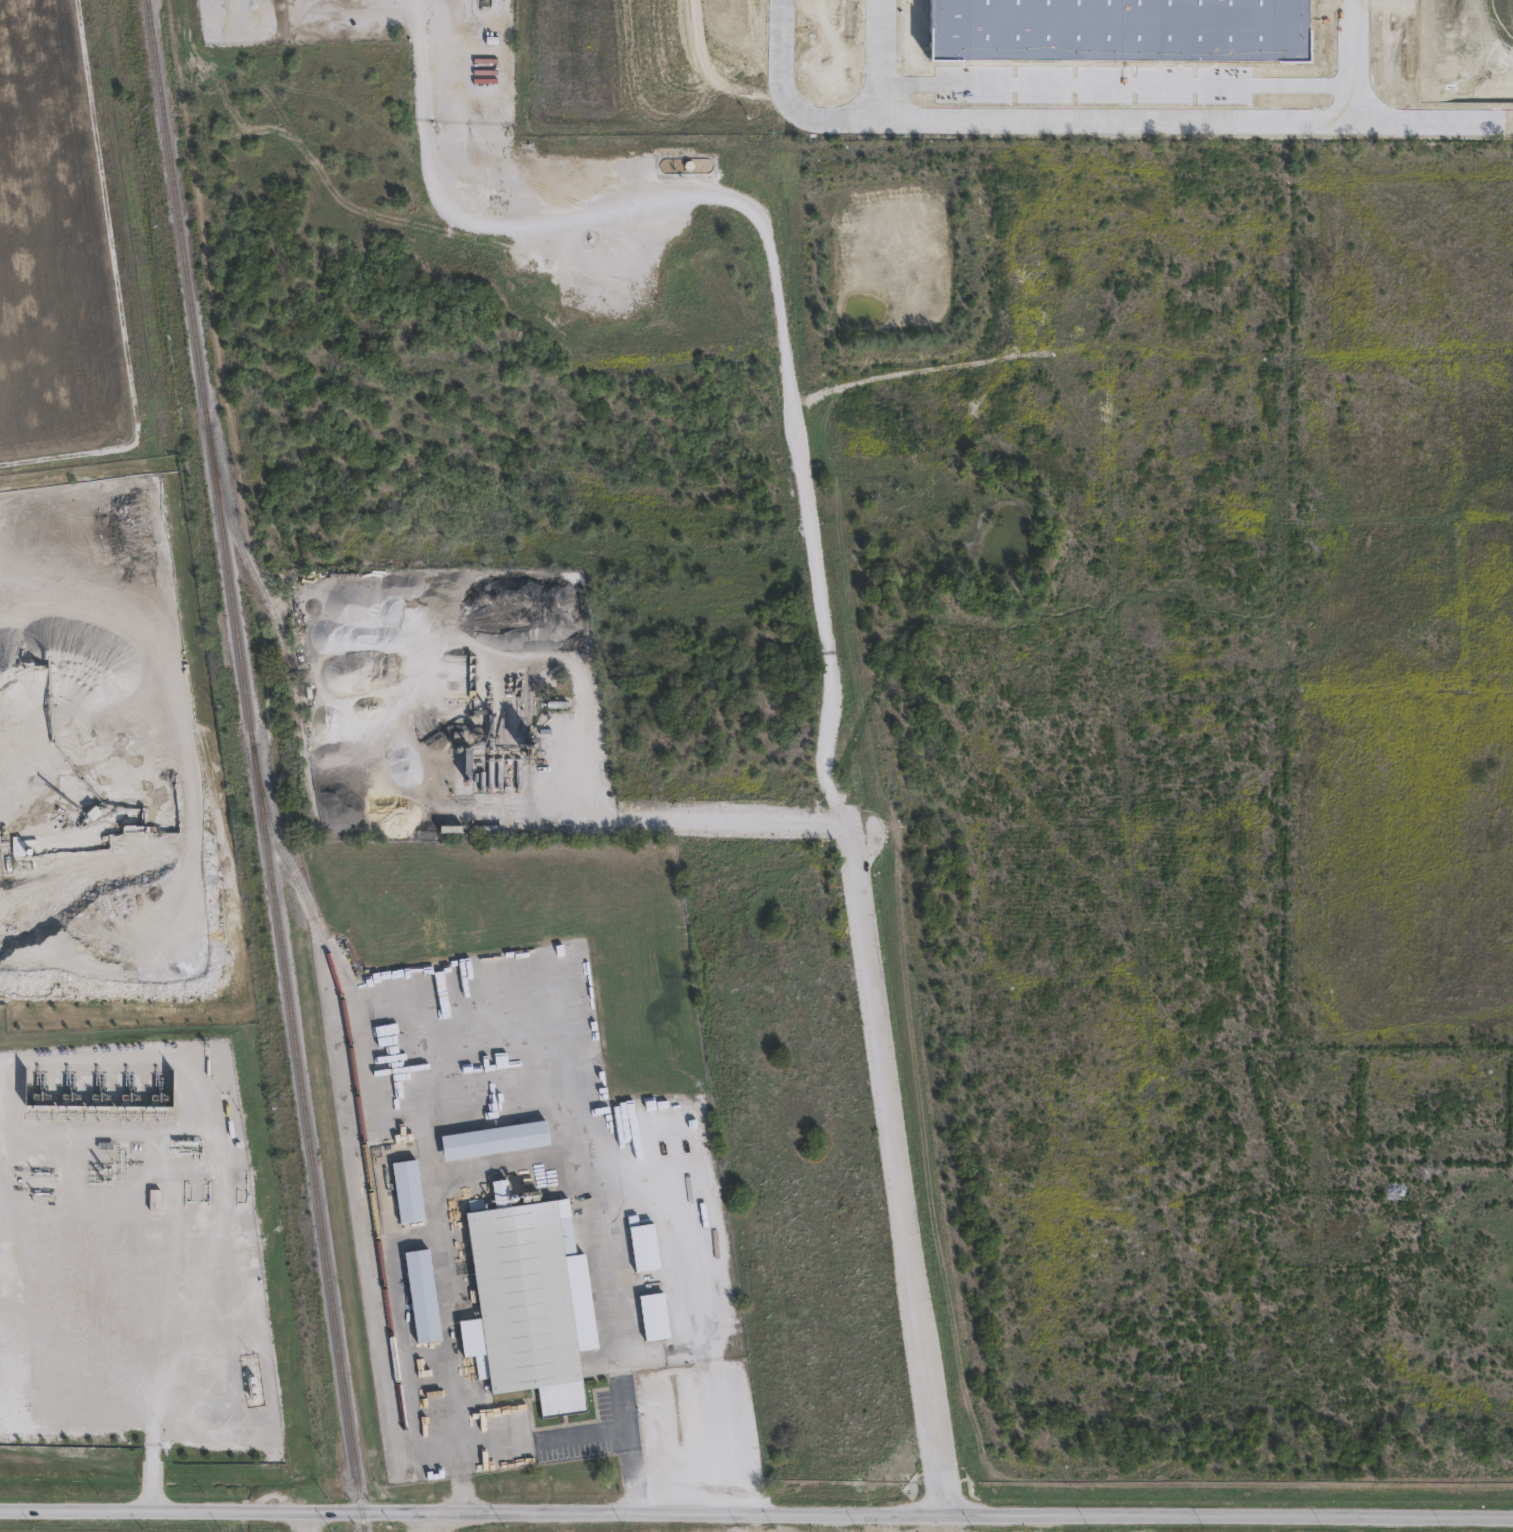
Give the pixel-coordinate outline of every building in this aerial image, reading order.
[(546,1145),(440,1161),(436,1136),(542,1120),(546,1145)] [(421,1221),(396,1224),(388,1163),(413,1159),(421,1221)] [(503,1179),(507,1207),(552,1200),(553,1201),(565,1199),(573,1255),(581,1254),(595,1349),(573,1352),(577,1382),(579,1382),(581,1381),(585,1413),(539,1420),(535,1389),(487,1396),(487,1395),(481,1356),(460,1359),(455,1322),(476,1319),(461,1214),(492,1209),(488,1181),(503,1179)] [(657,1269),(633,1273),(626,1227),(651,1224),(657,1269)] [(438,1340),(413,1344),(400,1253),(425,1249),(438,1340)] [(667,1338),(642,1342),(635,1297),(660,1293),(667,1338)]
